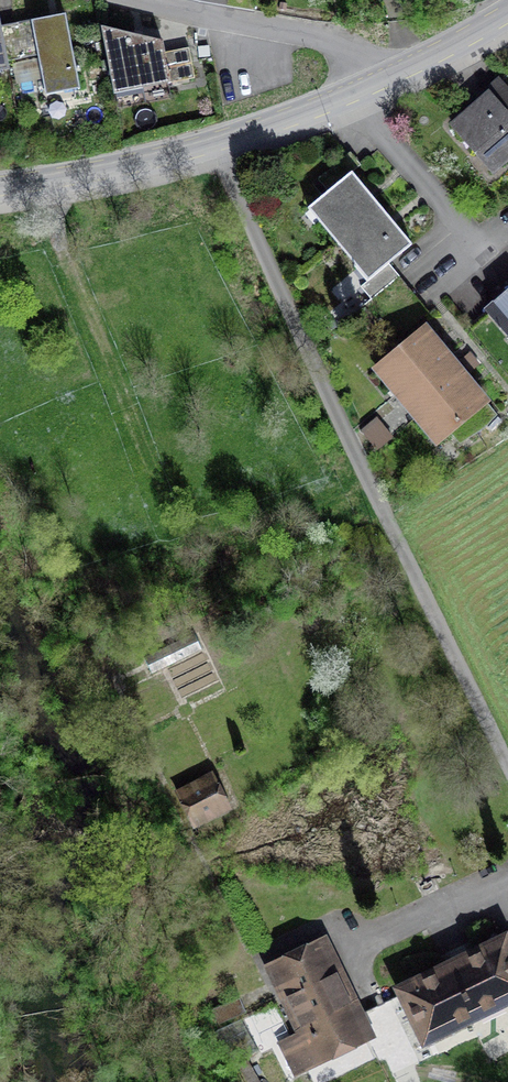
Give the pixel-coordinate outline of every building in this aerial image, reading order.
[(66,15),(0,29),(6,61),(38,55),(44,87),(79,80),(66,15)] [(164,43),(102,26),(113,86),(167,75),(169,83),(195,78),(189,48),(166,52),(164,43)] [(453,126),(492,171),(507,157),(507,89),(501,81),(475,103),(477,106),(453,126)] [(329,192),(308,208),(368,281),(361,286),(371,299),(396,279),(397,278),(386,265),(412,244),(398,227),(374,198),(352,172),(358,167),(348,154),(318,179),(329,192)] [(382,312),(406,291),(396,279),(371,299),(382,312)] [(485,310),(507,336),(507,290),(485,310)] [(403,388),(446,353),(426,329),(383,364),(403,388)] [(403,388),(422,412),(466,377),(446,353),(403,388)] [(466,377),(422,412),(443,437),(461,421),(473,435),(485,427),(497,415),(466,377)] [(216,782),(186,797),(196,815),(226,800),(216,782)] [(402,990),(426,1038),(507,998),(507,941),(505,942),(504,941),(472,956),(474,960),(457,968),(455,964),(402,990)] [(322,945),(274,968),(308,1037),(295,1044),(292,1038),(281,1043),(294,1069),(365,1034),(322,945)] [(219,1024),(246,1012),(239,997),(212,1009),(219,1024)] [(241,1064),(251,1081),(257,1081),(246,1061),(241,1064)]
